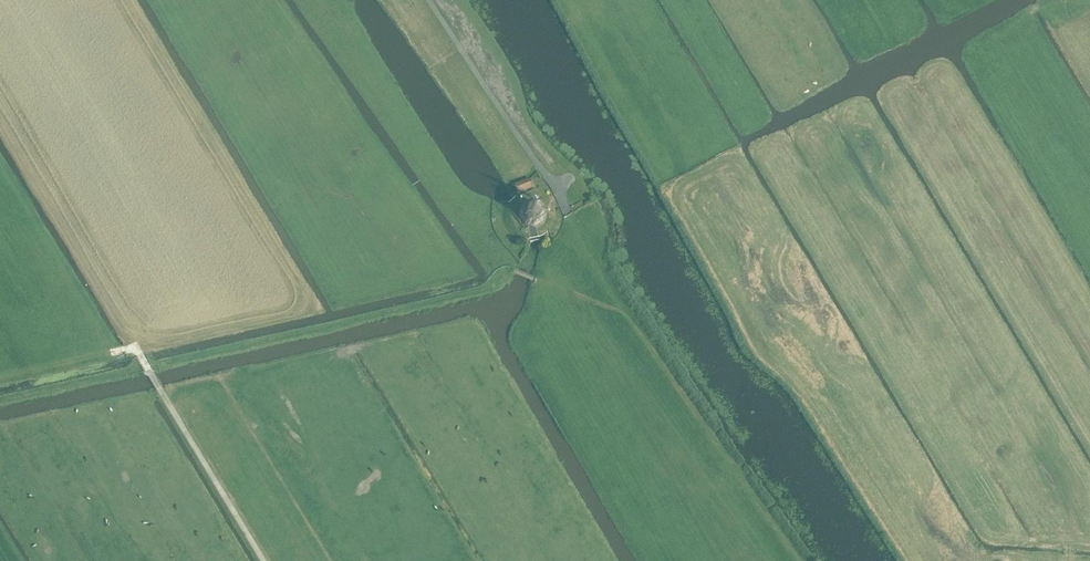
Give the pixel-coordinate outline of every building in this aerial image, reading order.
[(528,179),(515,184),(519,193),(532,188),(528,179)] [(542,219),(543,209),(537,202),(528,202),(521,208),(520,217),(526,224),(535,225),(542,219)]
